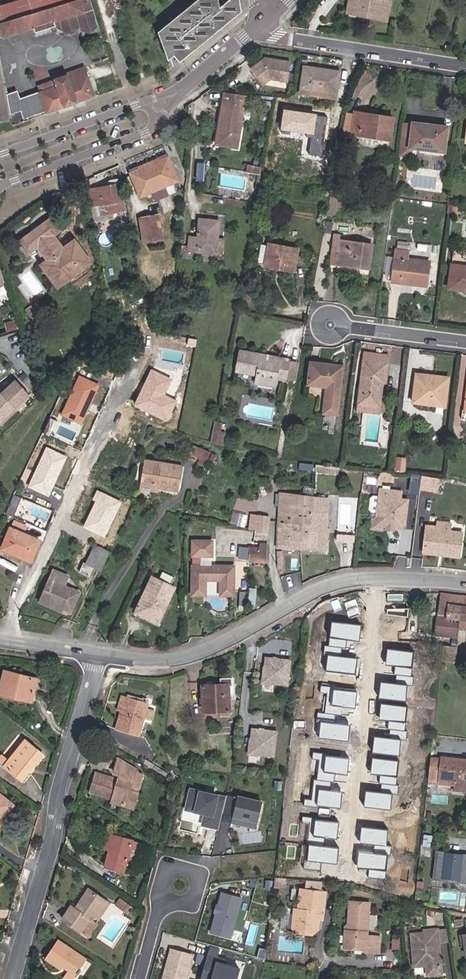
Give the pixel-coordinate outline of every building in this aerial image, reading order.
[(31,28),(33,33),(53,26),(54,28),(60,32),(79,26),(85,28),(97,24),(90,0),(17,0),(0,5),(0,7),(1,16),(0,16),(0,38),(31,28)] [(178,62),(240,12),(238,0),(195,0),(161,28),(165,33),(158,38),(164,53),(167,49),(178,62)] [(349,9),(368,13),(367,16),(387,20),(391,0),(350,0),(349,9)] [(156,32),(158,38),(165,33),(161,28),(156,32)] [(271,79),(288,82),(291,63),(266,59),(265,62),(262,62),(252,69),(263,85),(271,79)] [(46,111),(46,113),(94,95),(84,66),(67,73),(67,74),(53,79),(53,80),(47,82),(38,86),(40,91),(39,91),(39,92),(46,111)] [(341,73),(302,67),(300,87),(338,93),(341,73)] [(9,118),(4,100),(0,85),(0,121),(9,118)] [(299,93),(337,99),(338,93),(300,87),(299,93)] [(46,111),(39,92),(20,99),(17,91),(7,95),(11,114),(21,111),(24,119),(46,111)] [(246,105),(248,97),(224,93),(216,145),(236,148),(243,105),(246,105)] [(295,119),(297,108),(285,106),(283,118),(295,119)] [(390,139),(393,118),(355,113),(352,134),(390,139)] [(281,132),(293,134),(295,119),(283,118),(281,132)] [(444,151),(447,128),(413,124),(411,142),(410,147),(419,148),(444,151)] [(400,156),(418,158),(419,148),(410,147),(411,142),(402,140),(400,156)] [(166,147),(125,162),(139,198),(151,194),(154,201),(169,196),(165,186),(178,181),(166,147)] [(259,174),(261,166),(248,164),(246,172),(259,174)] [(90,190),(95,214),(123,209),(118,185),(111,186),(110,180),(101,182),(102,187),(90,190)] [(166,187),(170,194),(177,190),(174,183),(166,187)] [(456,215),(457,207),(449,206),(448,214),(456,215)] [(143,242),(145,242),(162,238),(158,215),(139,218),(143,242)] [(48,259),(42,264),(57,285),(89,262),(74,241),(58,252),(54,246),(55,244),(57,243),(56,240),(53,235),(59,230),(51,218),(40,227),(42,229),(31,237),(29,234),(20,242),(28,253),(31,250),(38,245),(48,259)] [(198,238),(189,237),(188,245),(188,250),(214,252),(217,221),(200,220),(198,238)] [(40,227),(29,234),(31,237),(42,229),(40,227)] [(335,235),(333,247),(334,247),(340,248),(338,265),(368,269),(371,245),(340,241),(341,235),(335,235)] [(164,249),(163,247),(162,238),(145,242),(146,250),(156,248),(156,250),(164,249)] [(31,250),(42,264),(48,259),(38,245),(31,250)] [(293,269),(297,250),(270,245),(266,265),(293,269)] [(334,247),(332,264),(338,265),(340,248),(334,247)] [(407,259),(408,251),(396,250),(392,282),(426,286),(429,262),(407,259)] [(452,265),(449,288),(465,290),(465,267),(452,265)] [(27,310),(35,321),(45,314),(36,303),(27,310)] [(289,360),(241,352),(237,371),(257,374),(256,382),(274,385),(276,378),(285,379),(288,361),(289,360)] [(365,353),(364,360),(359,403),(379,405),(382,382),(384,382),(387,363),(388,356),(365,353)] [(285,379),(296,380),(299,363),(288,361),(285,379)] [(337,413),(342,367),(312,363),(309,384),(328,386),(325,412),(337,413)] [(171,379),(152,370),(145,385),(147,386),(144,391),(142,390),(135,405),(166,420),(176,401),(164,395),(171,379)] [(445,406),(448,378),(417,374),(414,403),(445,406)] [(99,385),(79,376),(62,415),(81,424),(99,385)] [(24,388),(15,378),(0,392),(0,420),(27,395),(22,390),(24,388)] [(44,431),(56,435),(60,421),(49,417),(44,431)] [(220,434),(221,426),(215,425),(211,442),(222,445),(224,434),(220,434)] [(193,446),(190,453),(204,458),(206,451),(193,446)] [(66,457),(47,448),(29,486),(49,495),(66,457)] [(183,467),(145,461),(141,484),(159,487),(179,490),(183,467)] [(326,466),(316,465),(314,497),(312,523),(302,523),(301,549),(325,550),(327,533),(327,525),(329,502),(336,503),(337,497),(329,497),(329,499),(318,498),(319,478),(321,478),(321,473),(326,473),(326,466)] [(434,489),(436,476),(421,475),(419,487),(434,489)] [(84,526),(104,536),(120,501),(97,490),(93,499),(96,501),(84,526)] [(380,528),(403,530),(406,501),(389,498),(390,492),(378,490),(377,499),(375,515),(374,520),(374,521),(379,527),(380,528)] [(13,519),(22,498),(14,494),(5,515),(13,519)] [(312,523),(314,497),(280,494),(279,507),(279,522),(302,523),(312,523)] [(369,514),(375,515),(377,499),(371,498),(368,501),(367,511),(369,514)] [(269,517),(257,516),(256,530),(269,532),(269,517)] [(369,530),(380,531),(380,528),(379,527),(374,521),(374,520),(370,520),(369,530)] [(27,526),(15,521),(12,529),(23,534),(27,526)] [(437,554),(458,557),(461,535),(449,533),(450,523),(437,521),(435,531),(434,537),(424,536),(423,549),(437,551),(437,554)] [(301,549),(302,523),(279,522),(278,548),(301,549)] [(31,560),(39,541),(23,534),(12,529),(10,528),(2,548),(31,560)] [(212,554),(211,539),(192,539),(192,554),(193,554),(193,564),(192,564),(193,593),(206,593),(206,578),(221,578),(221,593),(235,592),(234,563),(201,564),(200,554),(212,554)] [(267,562),(268,544),(261,544),(261,549),(251,548),(250,561),(267,562)] [(111,553),(96,546),(88,564),(88,565),(93,567),(102,571),(111,553)] [(437,557),(437,554),(437,551),(423,549),(422,555),(437,557)] [(80,571),(89,575),(93,567),(88,565),(88,564),(84,562),(80,571)] [(50,606),(51,602),(63,608),(71,611),(79,592),(63,585),(66,576),(54,570),(40,601),(50,606)] [(159,622),(175,588),(152,577),(136,612),(159,622)] [(217,591),(218,582),(208,581),(207,591),(217,591)] [(463,596),(449,594),(441,593),(437,635),(459,637),(460,628),(461,620),(463,596)] [(50,606),(62,611),(63,608),(51,602),(50,606)] [(408,608),(387,608),(386,614),(406,616),(408,608)] [(361,625),(331,621),(328,646),(324,645),(323,655),(327,655),(325,671),(355,675),(357,658),(342,656),(343,649),(346,649),(347,640),(359,641),(361,625)] [(394,640),(397,625),(380,622),(377,636),(394,640)] [(456,662),(457,647),(443,645),(442,661),(456,662)] [(414,651),(387,648),(385,664),(394,665),(393,675),(395,675),(395,683),(381,681),(379,698),(407,701),(409,686),(413,686),(414,677),(412,676),(414,651)] [(287,687),(291,660),(264,657),(261,683),(287,687)] [(37,679),(5,671),(0,689),(0,693),(31,702),(37,679)] [(221,678),(221,684),(202,685),(203,712),(221,711),(222,717),(231,717),(230,686),(232,685),(232,678),(221,678)] [(335,687),(320,685),(320,693),(326,694),(324,712),(317,712),(316,721),(320,722),(318,737),(348,741),(350,724),(335,722),(336,715),(342,716),(343,707),(356,708),(358,691),(335,689),(335,687)] [(122,696),(117,711),(123,712),(127,698),(122,696)] [(146,709),(148,704),(127,698),(123,712),(118,730),(138,736),(144,718),(146,709)] [(409,706),(379,703),(377,719),(387,720),(386,728),(388,728),(387,736),(373,735),(371,752),(399,755),(401,740),(406,740),(407,731),(406,731),(409,706)] [(153,721),(155,711),(146,709),(144,718),(153,721)] [(274,757),(278,731),(251,727),(248,754),(274,757)] [(22,780),(43,755),(26,740),(5,765),(22,780)] [(328,753),(313,752),(312,760),(318,760),(316,779),(313,779),(311,799),(304,798),(304,805),(318,807),(318,806),(341,808),(343,791),(334,790),(334,782),(341,783),(342,775),(348,776),(350,758),(327,756),(328,753)] [(399,760),(372,757),(370,775),(379,776),(378,783),(384,784),(383,792),(365,790),(363,807),(391,810),(393,794),(398,794),(399,785),(397,785),(399,760)] [(442,758),(439,783),(465,786),(465,760),(442,758)] [(137,794),(129,791),(135,770),(119,759),(115,774),(120,775),(119,780),(117,786),(111,784),(112,779),(97,774),(92,792),(114,798),(113,802),(126,806),(127,802),(134,804),(137,794)] [(137,794),(143,775),(135,770),(129,791),(137,794)] [(226,797),(189,788),(184,809),(203,814),(201,825),(218,829),(226,797)] [(257,826),(263,802),(228,793),(226,797),(223,810),(234,813),(232,820),(257,826)] [(14,805),(0,794),(0,823),(14,805)] [(232,820),(234,813),(223,810),(221,819),(232,822),(232,820)] [(318,817),(302,815),(301,823),(308,824),(306,844),(311,845),(310,861),(304,861),(303,869),(321,871),(322,862),(337,864),(339,847),(330,846),(331,839),(337,840),(339,822),(317,819),(318,817)] [(389,829),(360,826),(358,843),(362,844),(362,851),(357,851),(355,868),(368,869),(367,878),(385,880),(388,855),(390,855),(392,846),(387,845),(389,829)] [(110,835),(106,849),(110,850),(114,836),(110,835)] [(132,842),(114,836),(110,850),(106,867),(124,872),(127,859),(136,862),(141,844),(132,842)] [(465,882),(465,852),(463,852),(463,854),(446,852),(446,850),(436,849),(433,878),(443,879),(443,873),(461,875),(460,881),(465,882)] [(287,887),(288,877),(275,876),(274,885),(287,887)] [(319,915),(323,894),(322,894),(324,883),(303,880),(302,890),(300,890),(297,910),(293,910),(289,934),(307,937),(313,931),(316,914),(319,915)] [(92,920),(94,917),(105,900),(89,890),(78,906),(81,907),(78,911),(76,909),(71,906),(63,919),(84,933),(92,920)] [(232,935),(241,896),(221,891),(212,930),(232,935)] [(120,898),(116,905),(120,908),(125,902),(120,898)] [(99,920),(110,904),(105,900),(94,917),(99,920)] [(128,914),(133,907),(125,902),(120,908),(128,914)] [(369,940),(370,905),(351,904),(350,936),(348,936),(348,953),(369,953),(369,956),(383,956),(383,941),(369,940)] [(280,914),(279,929),(289,930),(290,914),(280,914)] [(89,937),(98,924),(92,920),(84,933),(89,937)] [(427,973),(441,972),(439,941),(438,927),(424,929),(424,931),(411,932),(414,964),(426,963),(427,973)] [(448,941),(447,927),(438,927),(439,941),(448,941)] [(68,971),(67,973),(75,978),(87,960),(58,940),(46,959),(61,969),(62,967),(68,971)] [(193,954),(172,948),(164,978),(186,978),(193,954)] [(207,953),(201,974),(211,977),(211,978),(237,978),(240,967),(216,960),(218,956),(207,953)]
